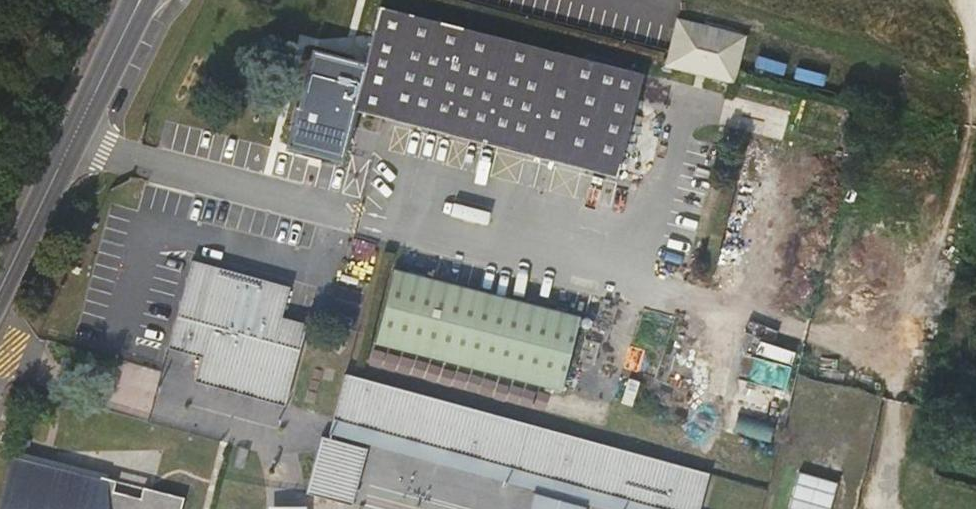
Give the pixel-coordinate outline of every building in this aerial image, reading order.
[(374,11),(368,33),(631,102),(637,79),(374,11)] [(720,35),(672,23),(660,71),(692,79),(693,73),(703,75),(701,81),(729,88),(740,44),(719,38),(720,35)] [(631,102),(368,33),(348,114),(612,180),(631,102)] [(231,123),(223,152),(271,165),(279,135),(231,123)] [(199,358),(193,382),(282,407),(304,325),(281,319),(289,288),(191,262),(167,349),(199,358)] [(558,394),(575,322),(389,275),(371,347),(558,394)] [(114,401),(139,404),(140,398),(156,400),(160,367),(119,362),(114,401)] [(337,421),(658,508),(703,508),(711,475),(349,377),(337,421)] [(324,441),(310,492),(363,506),(376,454),(324,441)] [(179,494),(139,484),(136,495),(109,489),(111,478),(37,461),(36,465),(30,464),(31,460),(11,455),(0,501),(0,508),(176,508),(179,494)] [(789,508),(831,508),(839,481),(801,469),(789,508)] [(537,495),(532,508),(585,508),(537,495)]
